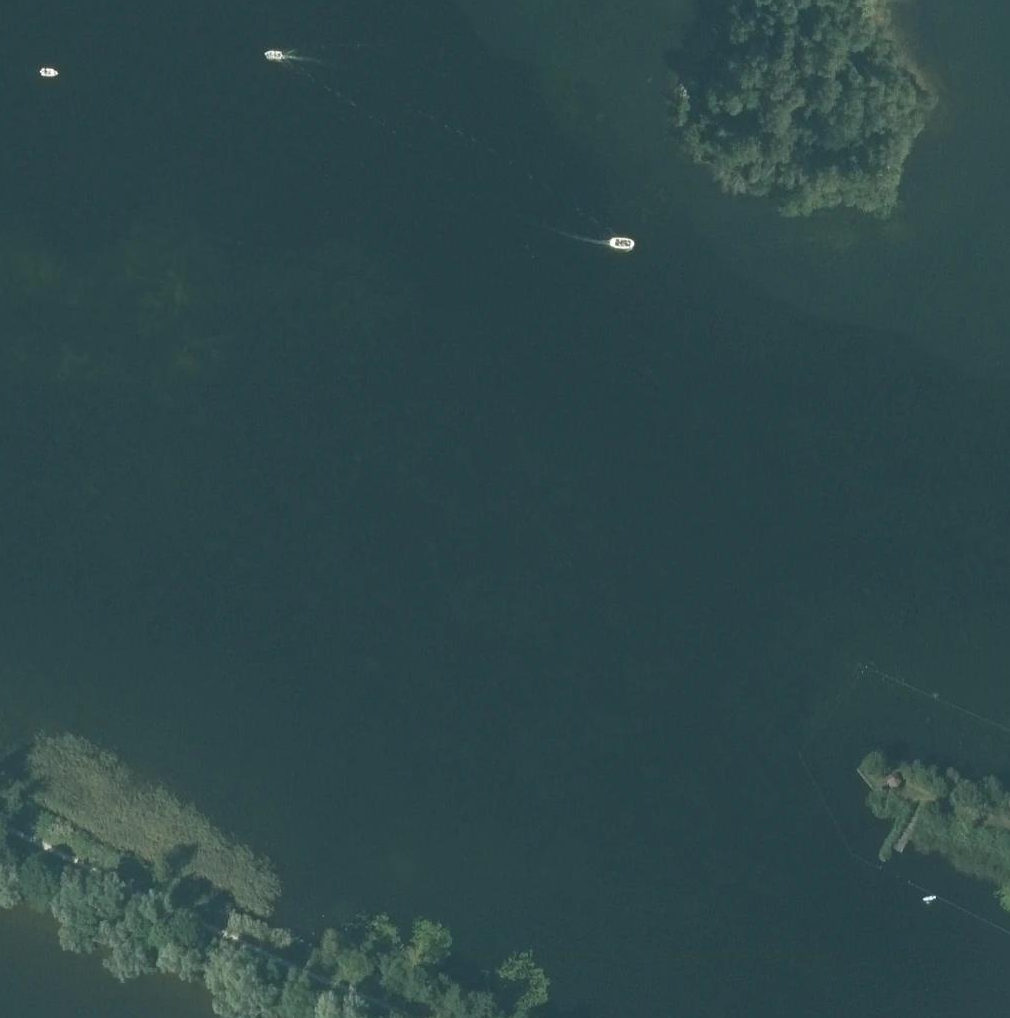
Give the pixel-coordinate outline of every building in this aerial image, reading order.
[(890,791),(898,791),(901,785),(898,778),(890,778),(886,785),(890,791)]
